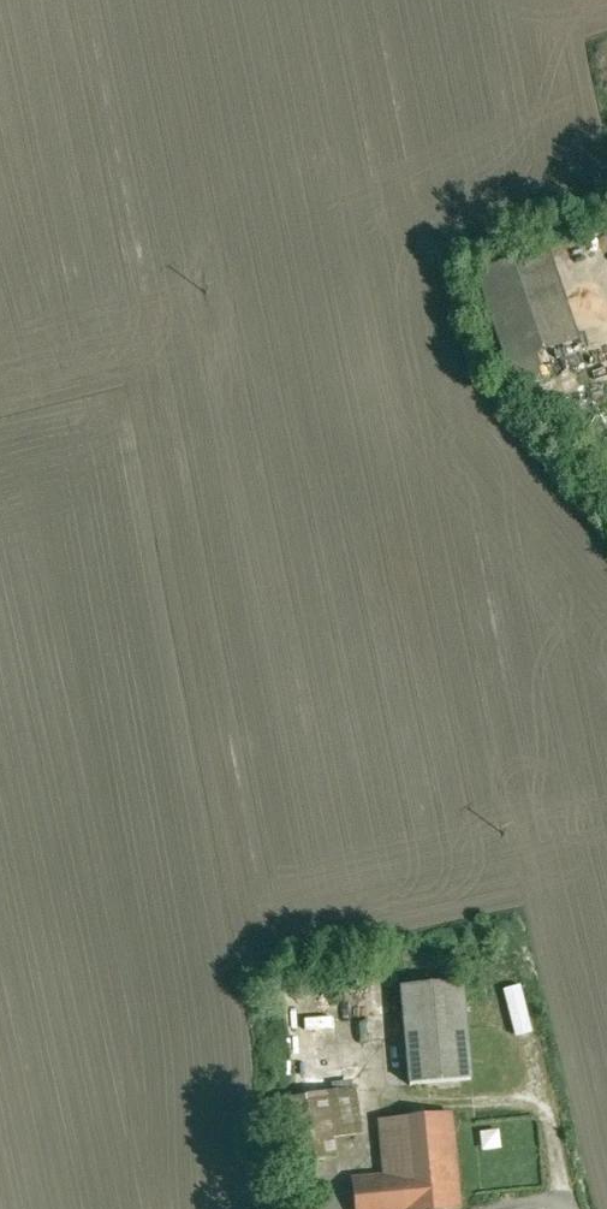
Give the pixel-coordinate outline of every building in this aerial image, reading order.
[(588,240),(604,289),(606,288),(606,233),(588,240)] [(470,268),(506,386),(536,377),(529,355),(572,342),(544,246),(470,268)] [(462,982),(401,987),(410,1085),(471,1080),(462,982)] [(353,1089),(280,1101),(290,1164),(315,1161),(335,1158),(332,1139),(360,1135),(353,1089)] [(380,1121),(386,1177),(353,1180),(356,1208),(454,1208),(458,1208),(450,1115),(380,1121)] [(290,1164),(298,1208),(306,1208),(315,1207),(323,1206),(315,1161),(290,1164)]
